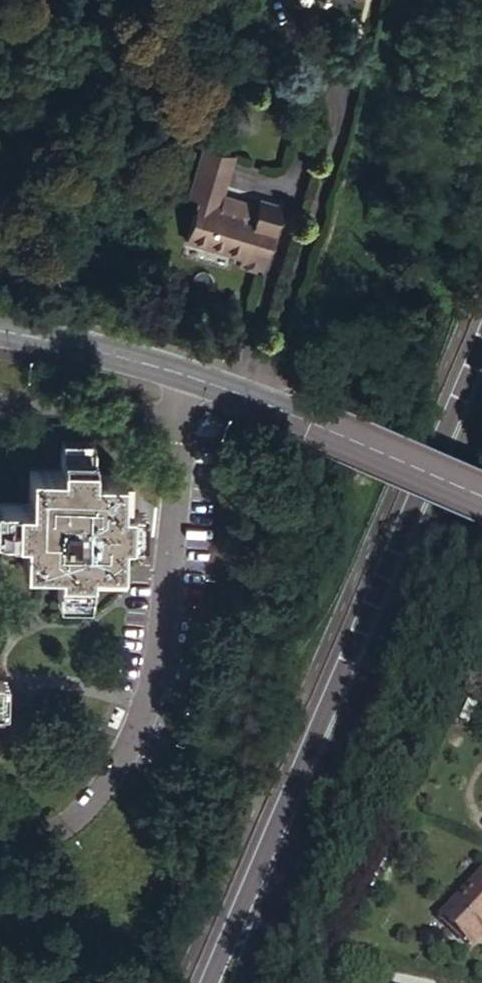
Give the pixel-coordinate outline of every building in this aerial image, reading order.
[(248,247),(267,253),(282,204),(261,198),(259,204),(257,213),(220,202),(222,193),(234,154),(204,145),(190,193),(200,196),(188,239),(244,256),(248,247)] [(257,213),(259,204),(222,193),(220,202),(257,213)] [(14,431),(13,467),(0,466),(0,501),(13,502),(11,529),(45,532),(44,553),(73,555),(73,539),(103,541),(105,505),(105,490),(115,491),(116,474),(107,474),(108,442),(77,440),(78,427),(46,424),(45,433),(14,431)] [(114,506),(115,491),(105,490),(105,505),(114,506)] [(441,929),(464,954),(481,939),(481,893),(441,929)]
